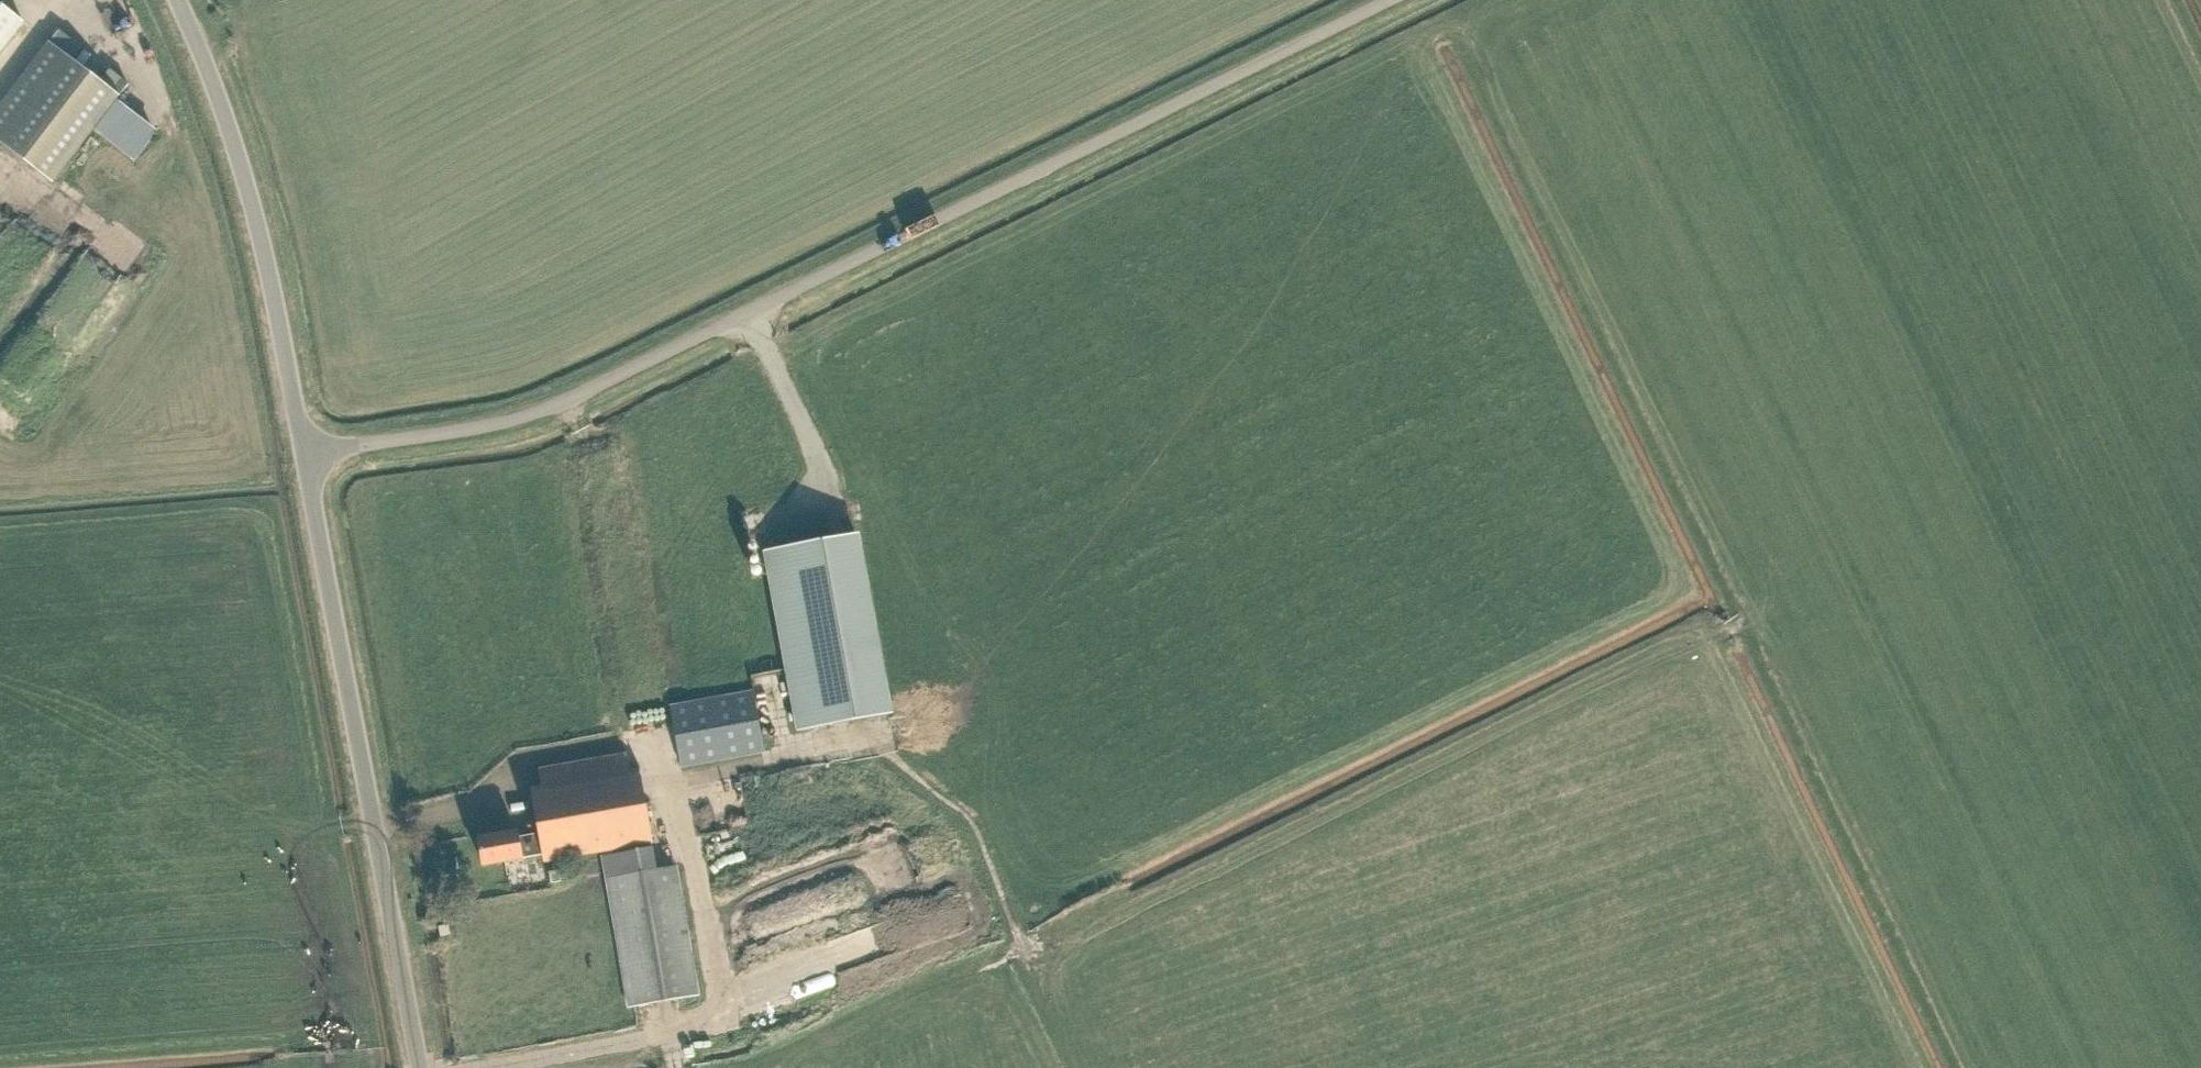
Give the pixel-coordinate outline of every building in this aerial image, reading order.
[(0,4),(0,53),(24,22),(0,4)] [(0,109),(0,141),(56,182),(121,94),(50,41),(0,109)] [(764,549),(797,724),(885,708),(852,533),(764,549)] [(753,687),(671,704),(683,763),(765,747),(753,687)] [(517,830),(479,837),(484,866),(522,859),(522,858),(544,854),(546,862),(609,850),(609,852),(601,854),(606,881),(654,872),(649,843),(652,843),(638,769),(628,771),(625,753),(538,769),(541,786),(533,788),(540,830),(518,834),(517,830)] [(654,872),(606,881),(629,1010),(697,998),(674,869),(654,872)] [(560,870),(549,872),(551,884),(562,881),(560,870)]
